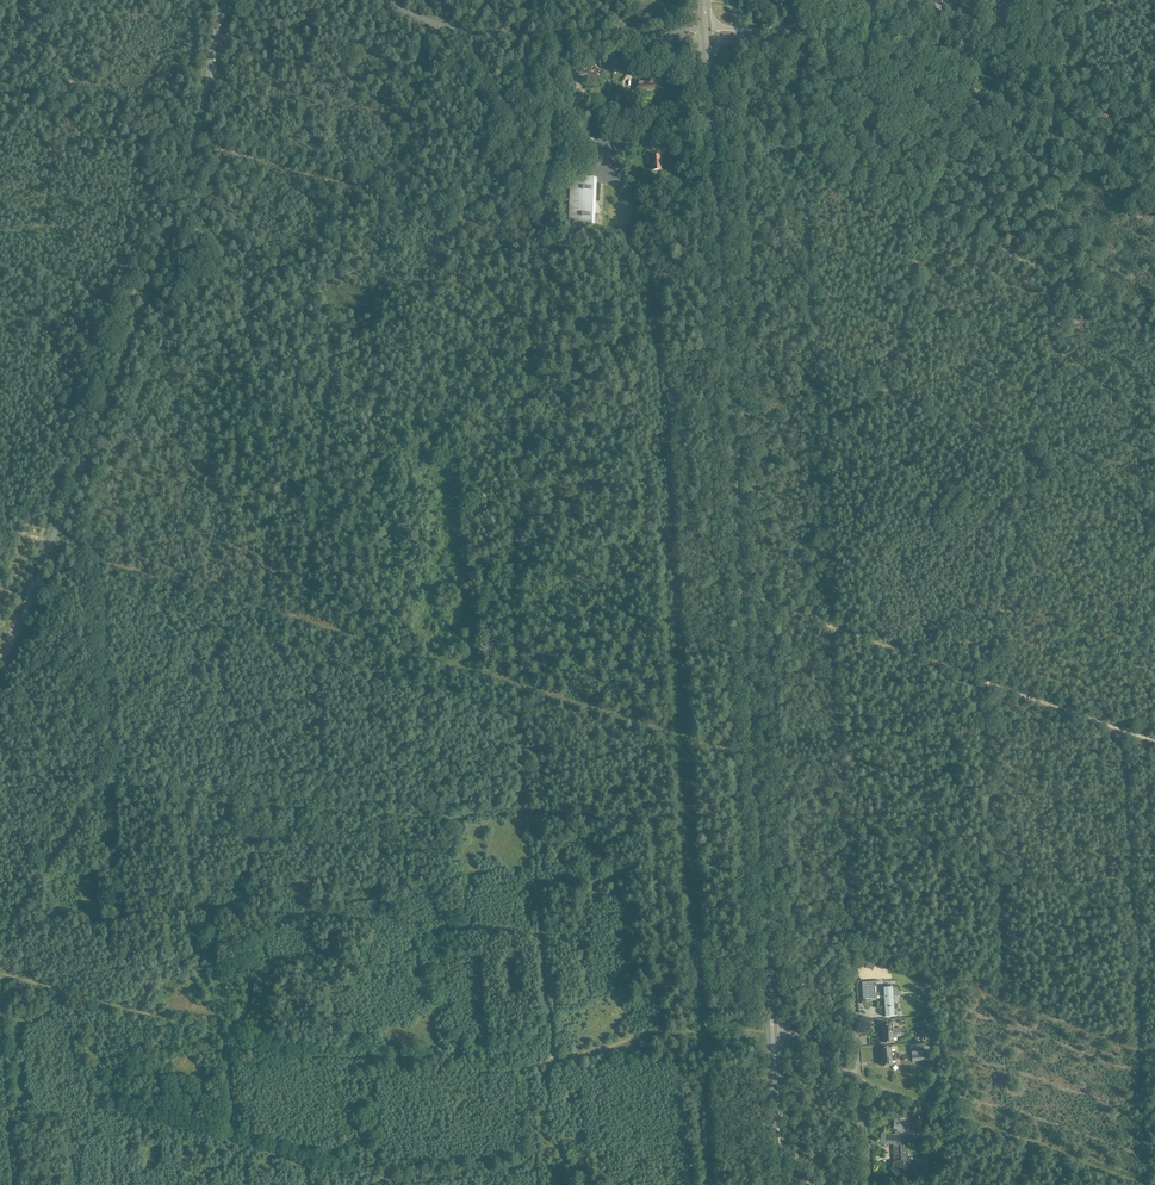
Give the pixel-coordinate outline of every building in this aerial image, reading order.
[(641,93),(656,92),(655,81),(637,82),(638,93),(641,93)] [(625,115),(633,115),(633,110),(633,108),(635,108),(635,98),(632,98),(632,96),(630,96),(630,95),(623,95),(625,111),(625,115)] [(660,156),(652,156),(653,170),(661,170),(660,156)] [(585,229),(595,231),(598,214),(594,214),(594,204),(595,204),(596,177),(580,176),(580,177),(570,177),(568,228),(585,229)] [(859,955),(857,962),(871,967),(874,960),(859,955)] [(894,1016),(893,987),(884,988),(884,986),(876,986),(876,981),(862,982),(863,999),(877,998),(877,996),(884,995),(886,1017),(894,1016)] [(883,1025),(883,1034),(902,1033),(901,1028),(892,1029),(892,1025),(883,1025)] [(902,1033),(883,1034),(884,1042),(893,1042),(893,1038),(898,1038),(898,1036),(902,1036),(902,1033)] [(881,1049),(882,1057),(900,1056),(900,1053),(896,1054),(895,1052),(891,1052),(891,1048),(881,1049)] [(900,1056),(882,1057),(882,1066),(892,1065),(892,1061),(896,1061),(896,1059),(900,1059),(900,1056)] [(914,1126),(921,1128),(923,1116),(916,1114),(914,1126)] [(908,1166),(907,1144),(908,1143),(909,1139),(902,1137),(902,1132),(909,1133),(910,1123),(900,1122),(900,1120),(895,1120),(894,1129),(896,1129),(895,1135),(882,1133),(881,1143),(894,1145),(894,1149),(895,1163),(894,1163),(892,1170),(897,1176),(905,1174),(907,1167),(908,1166)] [(929,1173),(930,1161),(923,1160),(922,1172),(929,1173)]
